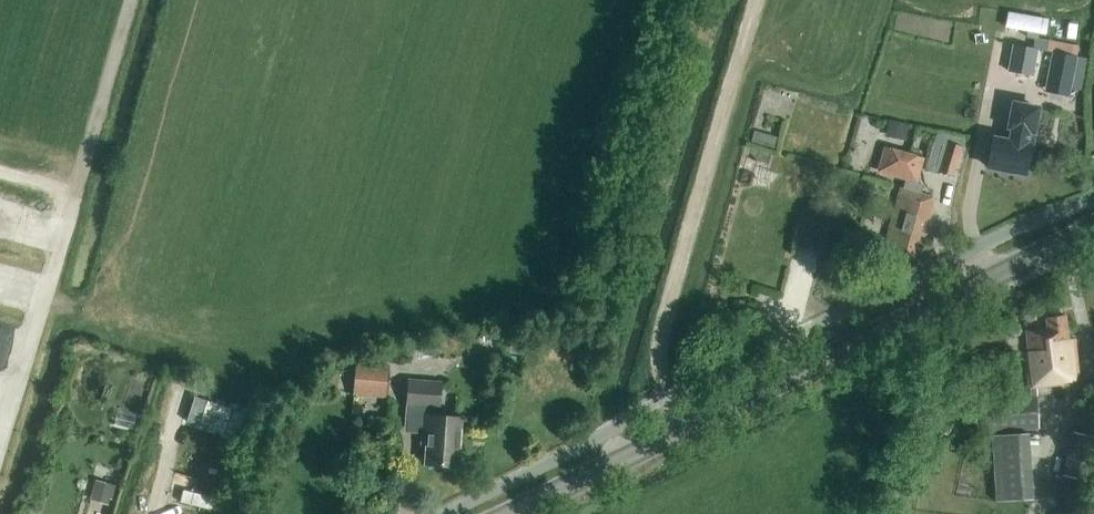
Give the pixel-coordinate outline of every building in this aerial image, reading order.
[(1015,43),(1010,71),(1036,76),(1041,48),(1015,43)] [(1083,83),(1088,58),(1053,51),(1045,91),(1070,96),(1073,81),(1083,83)] [(1035,145),(1042,105),(1012,100),(1007,129),(1010,130),(1008,140),(993,137),(988,166),(1025,173),(1030,144),(1035,145)] [(909,123),(890,119),(886,136),(906,140),(909,123)] [(952,177),(964,139),(937,130),(925,169),(952,177)] [(921,193),(924,183),(918,181),(925,157),(884,146),(876,172),(905,180),(902,188),(901,187),(883,249),(913,257),(913,256),(919,236),(924,237),(935,197),(921,193)] [(792,244),(820,247),(822,221),(795,218),(792,244)] [(1069,339),(1066,315),(1046,317),(1048,328),(1026,330),(1028,351),(1025,352),(1030,389),(1064,385),(1064,380),(1079,379),(1074,339),(1069,339)] [(410,361),(434,356),(431,339),(406,345),(410,361)] [(385,397),(388,364),(354,362),(352,394),(385,397)] [(439,408),(441,382),(409,379),(407,405),(431,407),(430,415),(429,415),(425,463),(458,466),(462,417),(438,415),(439,408)] [(976,432),(1039,428),(1037,395),(974,399),(976,432)] [(1086,411),(1080,432),(1073,430),(1062,474),(1093,483),(1093,413),(1086,411)] [(995,501),(1033,499),(1029,432),(990,434),(995,501)] [(103,475),(98,493),(120,500),(125,482),(103,475)] [(170,512),(132,503),(130,513),(169,513),(170,512)]
